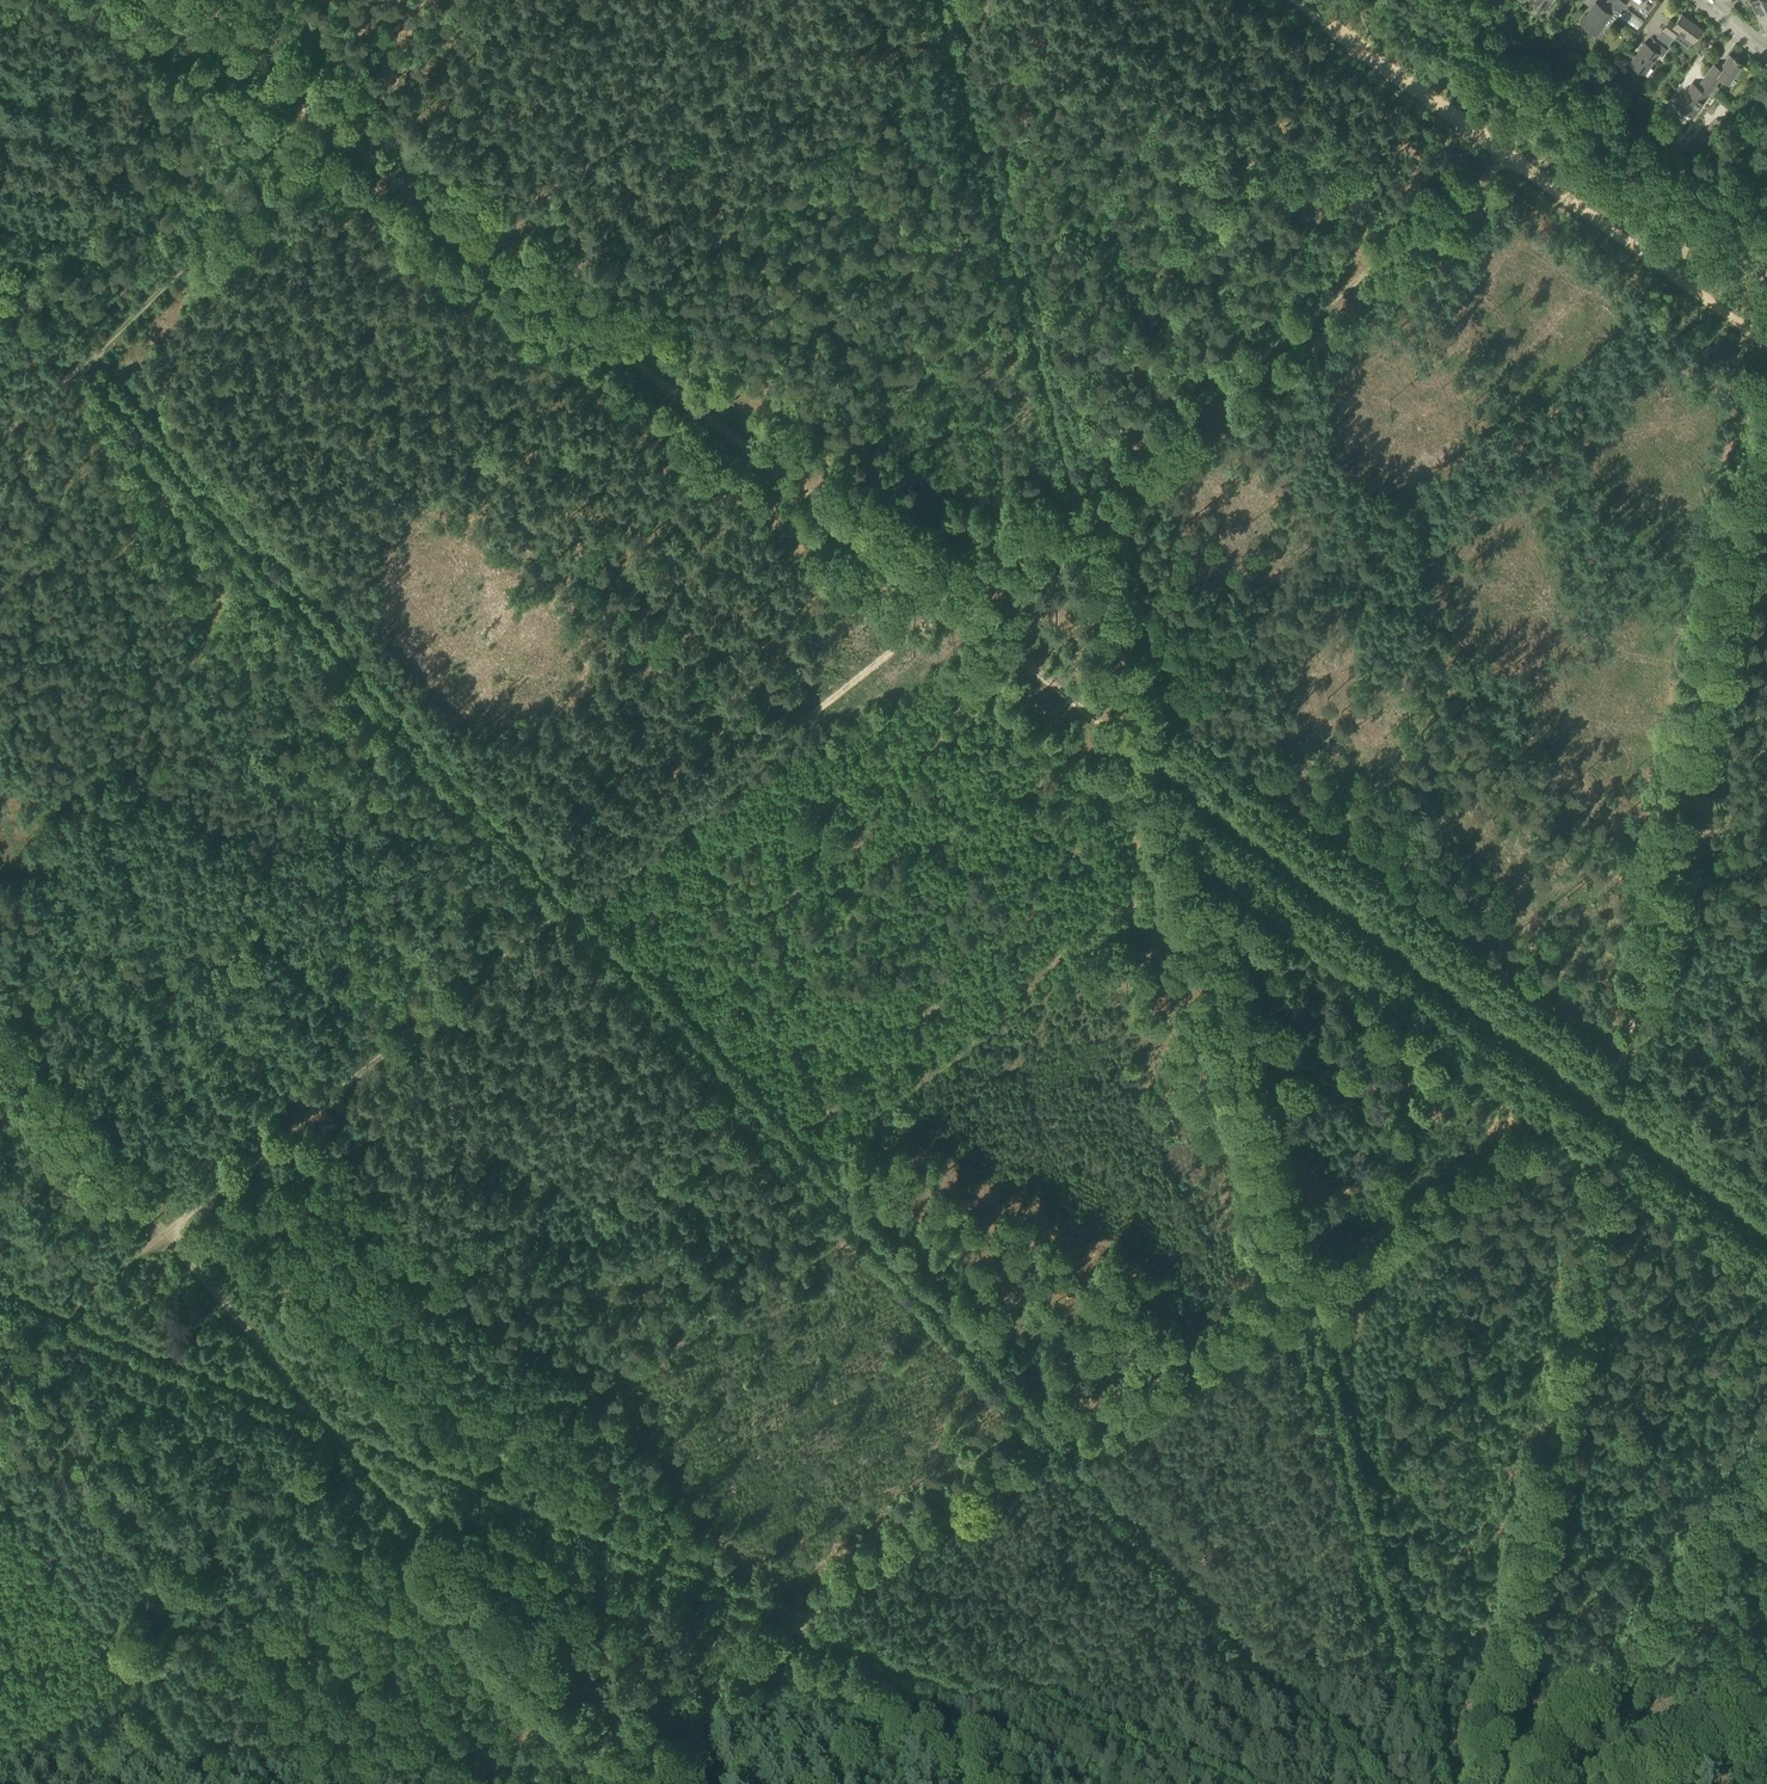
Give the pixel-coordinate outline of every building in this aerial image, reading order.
[(1545,10),(1552,0),(1532,0),(1545,10)] [(1606,1),(1621,11),(1626,4),(1620,0),(1607,0),(1606,1)] [(1757,13),(1766,8),(1766,0),(1750,0),(1757,13)] [(1621,11),(1606,1),(1601,7),(1595,3),(1580,23),(1596,35),(1609,17),(1614,20),(1617,16),(1620,12),(1621,11)] [(1757,13),(1764,27),(1766,25),(1766,8),(1757,13)] [(1630,20),(1620,12),(1617,16),(1636,30),(1643,20),(1634,14),(1630,20)] [(1674,24),(1669,20),(1662,29),(1673,37),(1677,31),(1692,42),(1702,29),(1682,14),(1674,24)] [(1667,49),(1653,39),(1648,46),(1645,43),(1629,64),(1644,74),(1659,54),(1662,56),(1667,49)] [(1713,65),(1704,77),(1715,85),(1720,78),(1728,84),(1742,65),(1729,55),(1719,69),(1713,65)] [(1715,85),(1704,77),(1697,86),(1692,83),(1675,106),(1691,117),(1707,95),(1711,98),(1719,87),(1715,85)]
